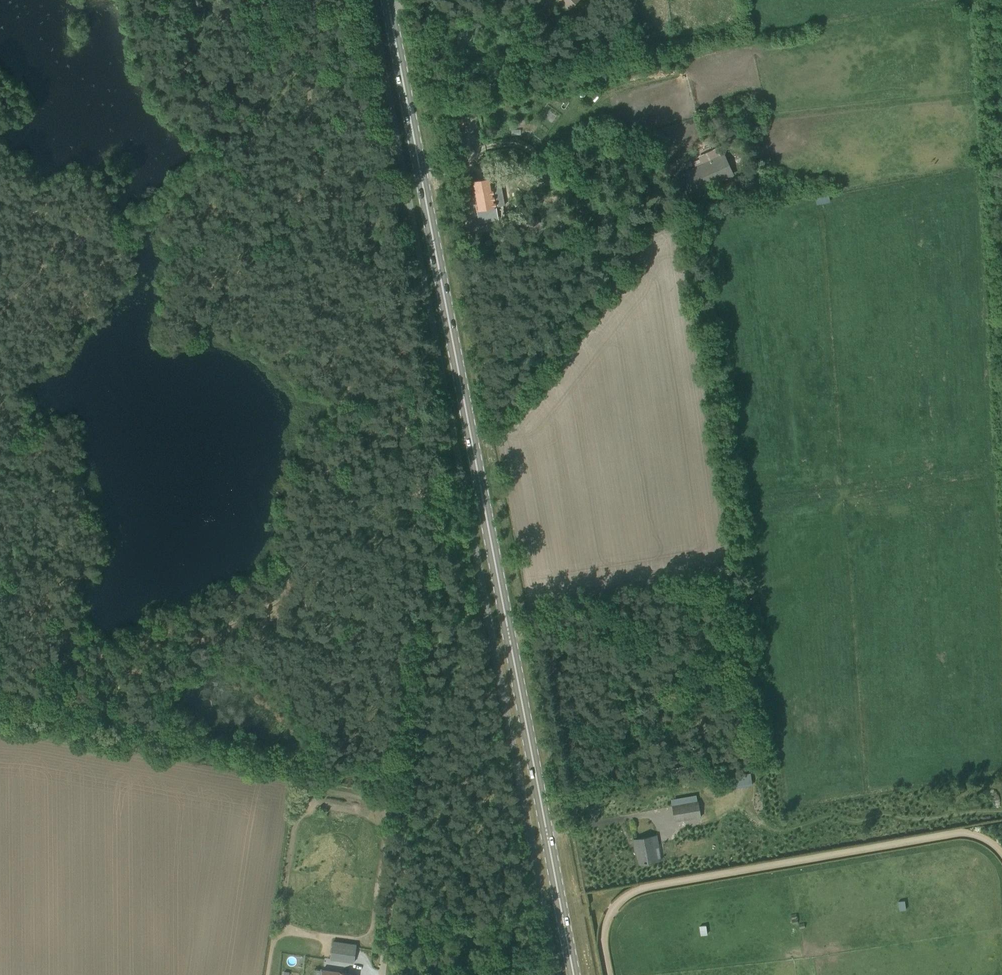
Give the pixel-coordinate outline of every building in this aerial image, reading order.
[(571,10),(581,0),(562,0),(571,10)] [(724,154),(684,172),(693,193),(733,175),(724,154)] [(471,181),(474,195),(493,191),(491,177),(471,181)] [(496,205),(493,191),(474,195),(476,209),(496,205)] [(498,219),(496,205),(476,209),(479,223),(498,219)] [(701,816),(698,801),(673,806),(676,821),(701,816)] [(657,847),(655,836),(634,840),(635,849),(637,849),(640,863),(656,860),(654,847),(657,847)] [(354,962),(356,946),(332,943),(330,959),(354,962)]
